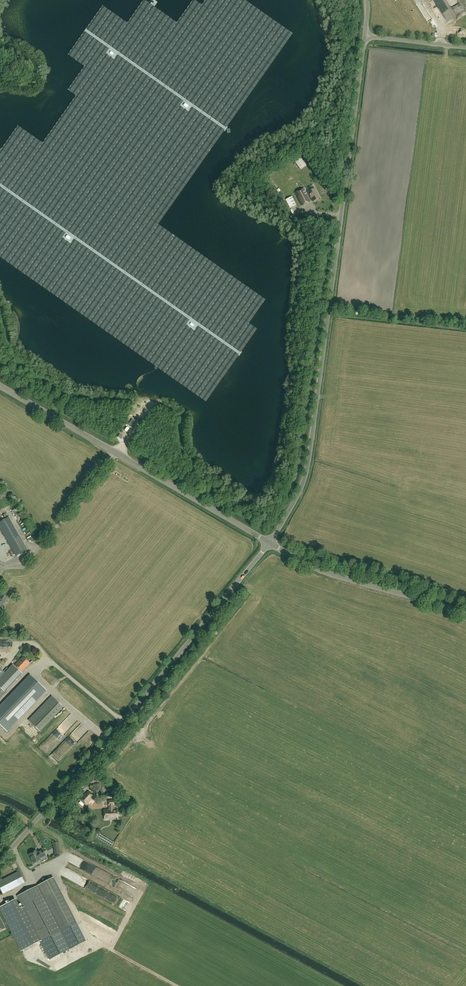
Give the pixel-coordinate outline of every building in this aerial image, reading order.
[(301,158),(295,162),(301,170),(307,165),(301,158)] [(311,201),(304,188),(295,193),(302,206),(311,201)] [(320,198),(315,189),(308,192),(313,202),(320,198)] [(293,195),(287,198),(291,206),(296,204),(293,195)] [(10,595),(4,591),(0,597),(0,607),(1,608),(10,595)] [(17,677),(30,663),(23,657),(10,671),(17,677)] [(52,670),(50,672),(55,679),(58,676),(52,670)] [(0,707),(0,725),(6,731),(46,690),(30,675),(0,707)] [(40,732),(64,707),(52,696),(29,721),(40,732)] [(89,790),(80,799),(86,806),(95,796),(89,790)] [(114,809),(114,800),(108,800),(108,807),(109,806),(109,809),(104,809),(104,819),(118,819),(118,809),(114,809)] [(38,853),(36,850),(29,854),(34,863),(41,859),(40,858),(46,856),(43,850),(39,852),(38,853)] [(20,871),(0,881),(0,887),(3,893),(26,882),(20,871)] [(38,885),(18,896),(23,907),(20,909),(15,899),(0,907),(0,908),(22,950),(41,941),(62,930),(76,923),(53,878),(38,885)] [(62,944),(64,948),(74,943),(72,939),(62,944)]
